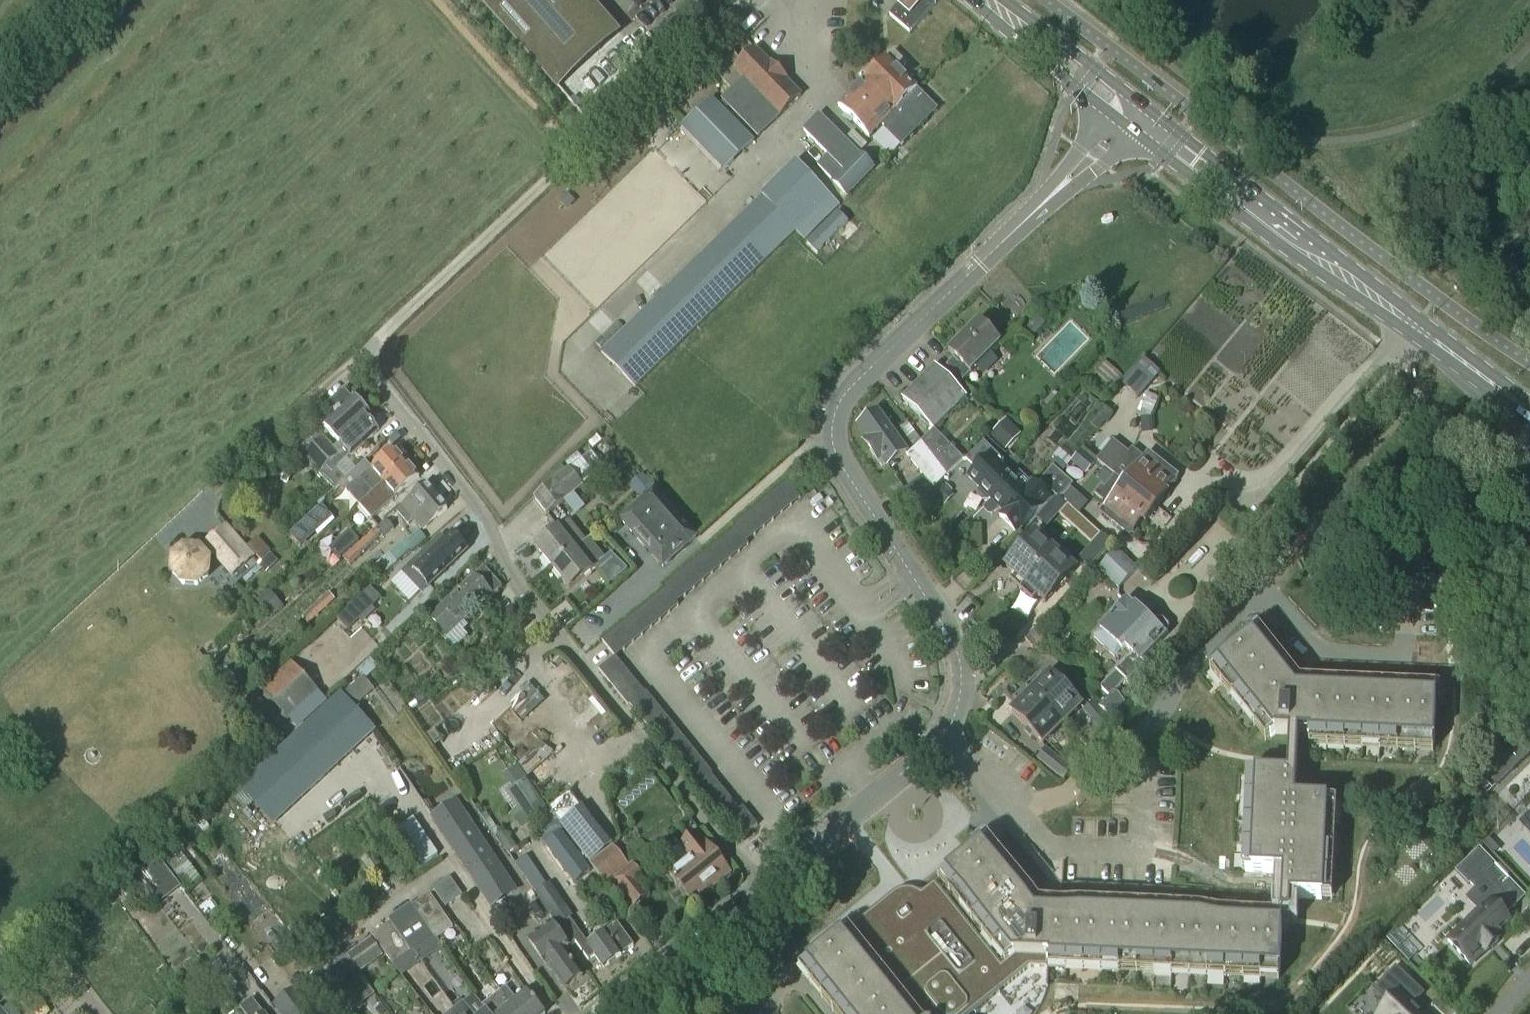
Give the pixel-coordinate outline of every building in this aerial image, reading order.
[(586,0),(477,0),(554,89),(616,35),(586,0)] [(897,7),(890,16),(910,33),(936,2),(934,0),(889,0),(897,7)] [(741,47),(747,40),(739,32),(732,38),(741,47)] [(723,43),(673,89),(685,102),(735,57),(723,43)] [(758,139),(787,111),(801,97),(757,52),(737,70),(747,80),(723,103),(758,139)] [(851,96),(839,108),(842,111),(869,138),(882,125),(889,132),(888,133),(901,146),(936,111),(937,110),(899,72),(906,65),(894,53),(851,96)] [(647,125),(667,107),(659,98),(661,96),(658,94),(637,114),(647,125)] [(724,171),(753,143),(712,100),(683,128),(724,171)] [(873,169),(819,115),(804,132),(828,156),(818,167),(848,196),(873,169)] [(592,188),(632,151),(623,142),(635,131),(627,122),(576,169),(575,169),(592,188)] [(805,239),(838,206),(796,164),(602,353),(636,387),(796,231),(805,239)] [(1034,336),(1045,325),(1037,318),(1027,328),(1034,336)] [(962,383),(1000,345),(978,323),(949,353),(956,359),(947,368),(962,383)] [(1145,360),(1124,385),(1138,397),(1160,373),(1145,360)] [(933,431),(966,398),(935,367),(903,399),(933,431)] [(352,400),(344,390),(326,407),(334,416),(322,427),(339,444),(334,448),(324,438),(305,455),(320,471),(343,449),(340,445),(368,419),(371,416),(354,398),(352,400)] [(883,470),(906,453),(878,413),(858,427),(868,440),(864,443),(883,470)] [(334,490),(338,486),(347,477),(339,468),(379,431),(368,419),(340,445),(343,449),(320,471),(321,473),(319,475),(334,490)] [(1005,451),(1021,434),(1006,420),(990,436),(1005,451)] [(934,430),(921,443),(946,478),(963,460),(934,430)] [(985,441),(967,459),(977,469),(968,477),(981,489),(978,492),(978,495),(983,500),(987,500),(989,498),(991,500),(987,504),(995,512),(999,508),(1004,512),(999,516),(1016,533),(1050,500),(1033,482),(1024,490),(1000,465),(1004,461),(985,441)] [(1102,487),(1095,495),(1102,501),(1105,498),(1111,503),(1104,511),(1101,514),(1129,536),(1142,520),(1145,522),(1154,511),(1167,496),(1163,493),(1177,477),(1149,455),(1145,460),(1133,450),(1130,454),(1114,441),(1097,462),(1115,477),(1105,489),(1102,487)] [(946,478),(921,443),(908,456),(929,484),(934,490),(946,478)] [(347,491),(359,506),(368,498),(406,463),(395,449),(375,466),(368,458),(347,477),(338,486),(345,493),(347,491)] [(1082,450),(1072,462),(1086,474),(1096,462),(1082,450)] [(553,484),(534,499),(544,511),(547,515),(552,511),(566,500),(583,486),(604,468),(591,452),(578,462),(570,469),(569,468),(552,483),(553,484)] [(1057,459),(1051,466),(1053,468),(1061,475),(1067,468),(1066,467),(1057,459)] [(359,506),(372,520),(420,478),(406,463),(368,498),(359,506)] [(1060,500),(1073,485),(1053,468),(1040,483),(1060,500)] [(642,478),(633,486),(641,495),(651,487),(642,478)] [(645,693),(616,657),(679,606),(676,603),(748,545),(746,542),(800,498),(787,482),(733,526),(735,529),(663,587),(665,590),(602,641),(615,657),(599,670),(628,707),(630,706),(695,786),(694,788),(723,824),(727,822),(741,840),(758,826),(743,808),(740,810),(711,775),(712,774),(646,692),(645,693)] [(944,486),(942,483),(932,493),(945,506),(955,496),(951,493),(953,492),(946,485),(944,486)] [(934,490),(929,484),(914,498),(920,503),(934,490)] [(423,531),(446,511),(447,510),(426,485),(396,511),(408,525),(413,520),(423,531)] [(617,517),(660,565),(693,535),(651,488),(617,517)] [(1047,528),(1066,507),(1056,498),(1037,519),(1047,528)] [(322,506),(290,536),(302,548),(333,519),(322,506)] [(553,568),(575,550),(587,541),(570,521),(537,548),(553,568)] [(387,522),(345,560),(351,566),(361,556),(382,536),(384,539),(394,529),(387,522)] [(253,558),(226,528),(206,546),(208,548),(203,553),(200,550),(185,549),(174,559),(173,574),(183,585),(197,587),(209,577),(210,561),(209,560),(214,555),(233,576),(253,558)] [(350,531),(329,550),(339,561),(360,542),(350,531)] [(376,566),(384,576),(411,552),(412,553),(427,540),(419,531),(405,544),(404,543),(386,558),(386,557),(376,566)] [(1020,590),(1056,552),(1036,534),(1006,566),(1014,573),(1008,579),(1020,590)] [(1089,569),(1112,544),(1101,534),(1078,560),(1089,569)] [(441,536),(402,573),(421,593),(466,551),(452,536),(446,542),(441,536)] [(589,539),(587,541),(575,550),(553,568),(569,589),(592,571),(596,568),(609,585),(626,572),(627,570),(611,555),(606,559),(589,539)] [(259,542),(251,550),(261,561),(269,553),(259,542)] [(1118,589),(1138,569),(1117,549),(1098,570),(1118,589)] [(1045,602),(1075,570),(1056,552),(1020,590),(1033,601),(1038,595),(1045,602)] [(261,561),(258,564),(265,571),(276,560),(269,553),(261,561)] [(476,611),(502,588),(484,568),(458,592),(476,611)] [(371,588),(337,620),(348,632),(382,599),(371,588)] [(476,611),(458,592),(430,618),(447,638),(476,611)] [(269,593),(257,603),(270,618),(282,608),(269,593)] [(332,608),(337,604),(334,601),(335,601),(329,593),(302,617),(309,624),(330,605),(332,608)] [(1101,688),(1110,697),(1099,708),(1110,719),(1125,704),(1115,694),(1126,682),(1128,684),(1144,668),(1140,663),(1169,633),(1168,627),(1162,621),(1157,621),(1152,625),(1128,601),(1101,630),(1122,651),(1126,647),(1133,655),(1116,672),(1116,673),(1101,688)] [(1257,635),(1214,669),(1265,733),(1290,734),(1288,759),(1288,769),(1288,776),(1250,774),(1246,872),(1283,873),(1281,921),(1290,921),(1291,898),(1328,900),(1332,803),(1295,801),(1298,742),(1433,748),(1436,693),(1298,687),(1257,635)] [(493,673),(509,658),(492,639),(476,654),(493,673)] [(289,720),(319,693),(291,662),(261,690),(289,720)] [(1081,706),(1051,675),(1043,682),(1038,676),(1026,688),(1062,725),(1081,706)] [(347,692),(346,693),(356,704),(373,689),(363,677),(347,692)] [(1043,744),(1062,725),(1026,688),(1014,699),(1020,705),(1012,712),(1043,744)] [(332,702),(241,786),(276,823),(366,738),(375,730),(341,693),(332,702)] [(255,693),(244,703),(279,742),(290,733),(255,693)] [(419,694),(406,703),(411,710),(424,701),(419,694)] [(1093,702),(1082,711),(1101,733),(1111,724),(1093,702)] [(1064,779),(1072,769),(1046,749),(1038,759),(1064,779)] [(1515,749),(1504,760),(1514,771),(1526,760),(1515,749)] [(524,779),(507,791),(518,808),(511,813),(521,828),(546,811),(524,779)] [(569,794),(550,809),(561,823),(581,808),(569,794)] [(492,855),(456,802),(431,818),(466,871),(465,872),(490,909),(517,892),(493,854),(492,855)] [(685,804),(679,809),(688,820),(695,815),(685,804)] [(561,823),(559,825),(566,834),(571,840),(606,886),(610,882),(632,910),(650,896),(640,883),(644,880),(632,864),(629,867),(582,807),(581,808),(561,823)] [(203,820),(197,825),(203,832),(209,828),(203,820)] [(703,844),(696,835),(680,848),(687,857),(668,874),(689,899),(698,892),(702,898),(710,891),(706,885),(726,869),(704,843),(703,844)] [(636,843),(631,847),(640,858),(650,850),(645,844),(644,843),(643,843),(643,842),(642,842),(641,842),(640,842),(639,842),(638,842),(637,842),(637,843),(636,843)] [(803,968),(840,1013),(974,1013),(1030,968),(1049,969),(1049,965),(1278,976),(1281,921),(1210,918),(1038,910),(985,844),(922,895),(920,894),(917,893),(915,892),(913,892),(911,891),(908,891),(906,891),(904,892),(902,892),(899,893),(897,894),(895,894),(893,896),(891,897),(890,899),(877,909),(803,968)] [(1478,913),(1448,943),(1470,966),(1484,952),(1486,954),(1499,941),(1495,937),(1510,923),(1504,917),(1516,905),(1501,890),(1486,874),(1494,866),(1480,850),(1456,873),(1470,887),(1471,885),(1475,889),(1464,899),(1478,913)] [(376,882),(387,874),(372,853),(361,861),(376,882)] [(159,858),(137,874),(159,903),(180,886),(159,858)] [(186,890),(201,878),(188,862),(174,874),(186,890)] [(445,907),(462,895),(449,877),(432,889),(445,907)] [(131,902),(144,892),(133,878),(120,888),(131,902)] [(561,907),(547,887),(535,895),(550,915),(561,907)] [(436,940),(453,928),(430,895),(409,909),(432,940),(434,938),(436,940)] [(411,953),(432,940),(409,909),(390,922),(390,923),(389,924),(411,953)] [(564,935),(570,946),(575,943),(588,960),(594,956),(603,968),(633,947),(618,924),(588,945),(569,918),(558,927),(564,935)] [(562,937),(552,923),(527,941),(543,964),(546,962),(565,990),(583,977),(564,950),(570,946),(564,935),(562,937)] [(393,966),(411,953),(389,924),(372,936),(393,966)] [(383,956),(371,939),(347,956),(346,954),(346,955),(357,972),(358,971),(359,973),(383,956)] [(335,987),(357,972),(346,955),(323,970),(335,987)] [(1374,991),(1388,1005),(1379,1013),(1421,1013),(1412,1006),(1424,994),(1396,968),(1374,991)] [(321,974),(307,983),(319,1001),(332,991),(321,974)] [(380,995),(387,990),(381,981),(374,987),(380,995)] [(506,987),(495,996),(500,1003),(502,1000),(513,1013),(545,1013),(527,992),(517,1001),(506,987)] [(313,1010),(296,988),(273,1006),(279,1013),(309,1013),(313,1010)] [(23,1006),(30,1013),(47,1013),(47,1010),(49,1008),(46,1005),(37,994),(23,1006)] [(495,996),(483,1006),(488,1013),(513,1013),(502,1000),(500,1003),(495,996)] [(483,1006),(476,998),(467,1007),(464,1003),(453,1012),(454,1013),(465,1013),(470,1010),(473,1013),(488,1013),(483,1006)] [(240,1008),(244,1013),(266,1013),(265,1013),(264,1013),(252,999),(240,1008)]
